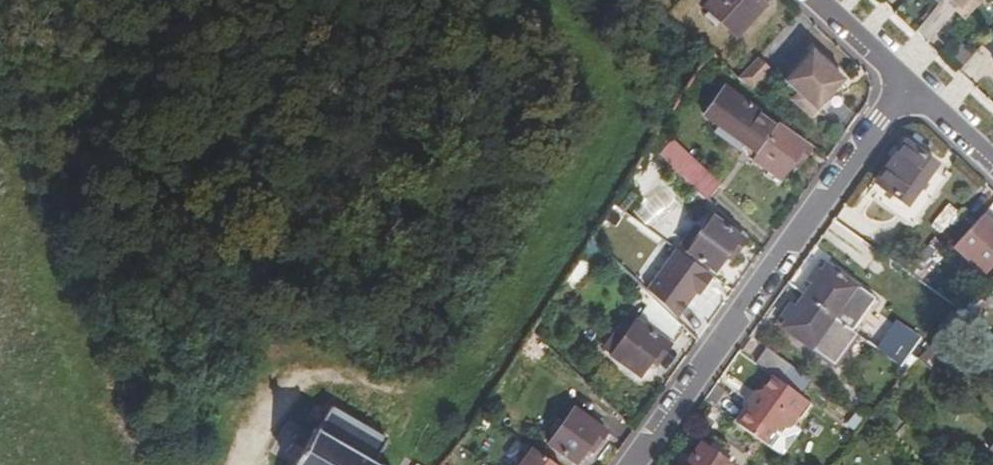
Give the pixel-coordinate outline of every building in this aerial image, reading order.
[(704,6),(734,35),(764,4),(759,0),(710,0),(704,6)] [(978,0),(942,0),(918,28),(930,38),(952,12),(961,21),(978,0)] [(825,62),(812,49),(783,81),(794,91),(787,99),(808,118),(839,84),(820,67),(825,62)] [(739,77),(752,89),(772,67),(759,56),(739,77)] [(801,161),(810,148),(776,125),(775,126),(758,115),(759,113),(722,88),(702,116),(755,154),(752,158),(781,179),(796,158),(801,161)] [(661,157),(706,198),(719,184),(671,140),(658,153),(661,157)] [(875,183),(904,203),(933,163),(905,141),(875,183)] [(658,153),(649,145),(634,169),(642,177),(661,157),(658,153)] [(697,207),(706,198),(695,189),(686,199),(697,207)] [(948,233),(958,208),(943,202),(933,228),(948,233)] [(692,242),(686,250),(715,271),(730,251),(734,254),(745,239),(711,215),(698,235),(692,231),(686,239),(692,242)] [(953,245),(983,273),(992,261),(992,225),(982,215),(953,245)] [(681,246),(686,250),(692,242),(686,239),(681,246)] [(804,296),(852,330),(873,298),(828,266),(822,273),(813,284),(804,296)] [(807,280),(813,284),(822,273),(816,268),(807,280)] [(835,365),(858,334),(852,330),(804,296),(796,308),(791,304),(781,318),(786,321),(780,328),(835,365)] [(681,324),(653,298),(638,320),(636,319),(611,354),(639,374),(655,355),(660,358),(670,344),(668,342),(681,324)] [(920,360),(937,374),(943,379),(952,367),(947,363),(962,344),(959,341),(975,320),(962,309),(920,360)] [(882,349),(907,368),(925,344),(900,325),(882,349)] [(774,376),(787,385),(797,372),(766,351),(756,364),(774,376)] [(919,381),(926,373),(917,366),(910,374),(919,381)] [(787,385),(774,376),(762,391),(755,392),(748,402),(749,410),(737,426),(764,445),(777,428),(791,425),(809,401),(787,385)] [(548,441),(577,462),(591,443),(596,446),(607,432),(573,407),(548,441)] [(373,464),(387,441),(329,408),(316,433),(373,464)] [(858,433),(869,420),(862,413),(850,426),(858,433)] [(316,433),(312,430),(293,464),(373,464),(316,433)] [(701,444),(686,464),(730,464),(701,444)]
